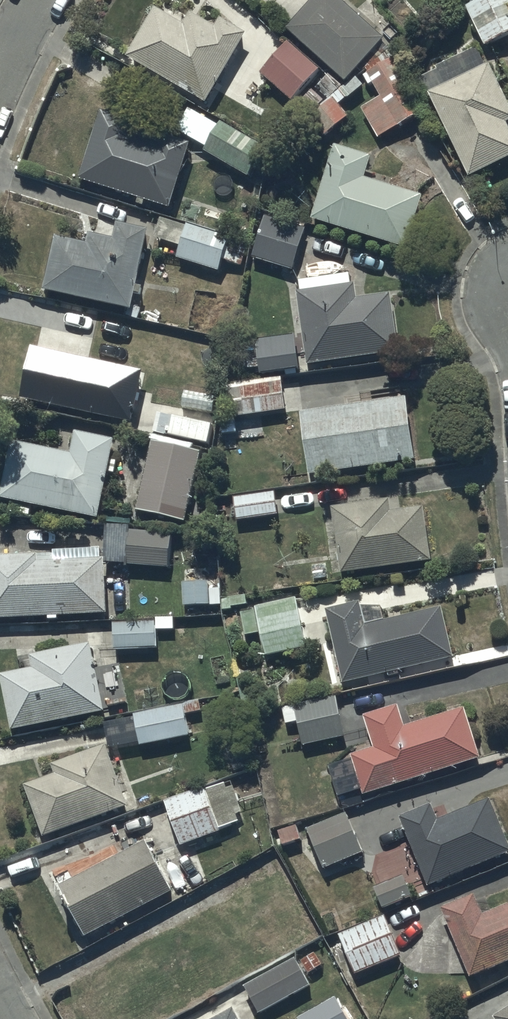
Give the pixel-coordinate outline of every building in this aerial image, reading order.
[(347,0),(309,0),(287,25),(347,78),(386,34),(347,0)] [(465,3),(484,41),(507,29),(507,0),(471,0),(465,3)] [(157,2),(127,52),(208,100),(248,30),(220,13),(215,22),(191,8),(185,19),(157,2)] [(320,65),(288,37),(260,69),(292,97),(320,65)] [(429,88),(469,173),(507,154),(507,94),(492,59),(487,62),(476,40),(435,60),(438,66),(422,74),(429,88)] [(366,70),(380,93),(360,105),(378,135),(423,108),(391,55),(366,70)] [(349,112),(334,94),(308,116),(323,134),(349,112)] [(218,121),(189,103),(176,126),(206,144),(203,147),(247,173),(265,143),(221,117),(218,121)] [(132,115),(102,105),(79,175),(171,206),(193,140),(162,130),(160,138),(128,127),(132,115)] [(372,151),(337,140),(313,214),(407,244),(424,191),(365,172),(372,151)] [(289,220),(265,212),(262,223),(259,222),(250,249),(255,251),(254,254),(292,267),(308,221),(291,215),(289,220)] [(187,224),(161,216),(155,235),(181,243),(178,255),(219,268),(222,257),(242,263),(248,241),(188,222),(187,224)] [(44,287),(132,305),(148,226),(116,219),(115,224),(98,221),(96,231),(91,229),(89,239),(55,232),(44,287)] [(350,269),(301,276),(302,285),(297,286),(307,361),(399,348),(391,289),(357,293),(355,279),(351,279),(350,269)] [(93,338),(43,327),(43,330),(45,331),(43,339),(40,338),(39,343),(33,342),(22,394),(132,417),(143,366),(89,354),(93,338)] [(296,333),(256,337),(257,348),(246,349),(248,365),(261,364),(261,369),(299,365),(296,333)] [(283,379),(227,386),(230,410),(222,411),(227,450),(239,448),(237,433),(264,430),(262,411),(286,407),(283,379)] [(409,393),(302,408),(310,469),(417,454),(409,393)] [(212,420),(174,413),(171,431),(209,438),(212,420)] [(72,449),(13,437),(1,493),(98,514),(108,469),(114,470),(117,458),(109,456),(114,435),(76,427),(72,449)] [(201,447),(153,438),(137,505),(186,516),(201,447)] [(276,488),(234,495),(238,517),(279,511),(276,488)] [(391,495),(333,503),(342,569),(432,557),(424,501),(392,506),(391,495)] [(0,552),(0,614),(50,612),(50,617),(59,616),(59,611),(107,609),(105,557),(129,556),(129,562),(159,561),(159,566),(166,566),(165,562),(172,562),(171,528),(131,530),(130,523),(112,523),(112,528),(105,528),(105,545),(53,547),(53,550),(0,552)] [(207,542),(181,543),(182,564),(207,563),(207,542)] [(188,571),(184,571),(184,598),(169,598),(169,610),(183,610),(183,602),(191,602),(191,612),(208,612),(208,601),(209,601),(210,577),(188,577),(188,571)] [(256,608),(241,611),(246,633),(263,630),(267,651),(307,643),(297,596),(256,605),(256,608)] [(362,597),(328,606),(343,678),(388,668),(389,673),(401,670),(400,666),(454,652),(442,602),(368,621),(362,597)] [(157,619),(115,619),(115,646),(158,645),(157,627),(175,627),(175,615),(157,615),(157,619)] [(12,727),(87,710),(126,702),(118,662),(96,666),(91,640),(31,652),(33,664),(2,671),(12,727)] [(337,693),(296,702),(304,742),(346,733),(337,693)] [(399,701),(366,712),(376,744),(353,751),(366,790),(480,754),(464,704),(405,722),(399,701)] [(184,702),(135,713),(142,743),(196,730),(194,722),(189,723),(184,702)] [(106,741),(53,760),(57,771),(27,782),(44,831),(128,801),(106,741)] [(205,783),(166,797),(183,843),(222,828),(221,824),(241,816),(239,809),(243,807),(232,777),(206,787),(205,783)] [(401,813),(428,881),(507,849),(507,836),(491,794),(438,815),(432,801),(401,813)] [(348,811),(307,827),(323,866),(364,850),(348,811)] [(89,852),(54,869),(85,932),(173,888),(148,837),(95,863),(89,852)] [(404,873),(376,884),(384,905),(412,894),(404,873)] [(444,903),(471,974),(507,958),(507,902),(482,912),(474,892),(444,903)] [(386,913),(339,932),(355,970),(402,951),(386,913)] [(296,955),(245,982),(260,1009),(310,983),(296,955)] [(300,1014),(302,1018),(349,1018),(336,994),(300,1014)] [(235,1005),(209,1018),(243,1018),(235,1005)] [(431,1018),(466,1018),(459,1005),(431,1018)] [(495,1012),(499,1018),(507,1018),(507,1005),(495,1012)]
